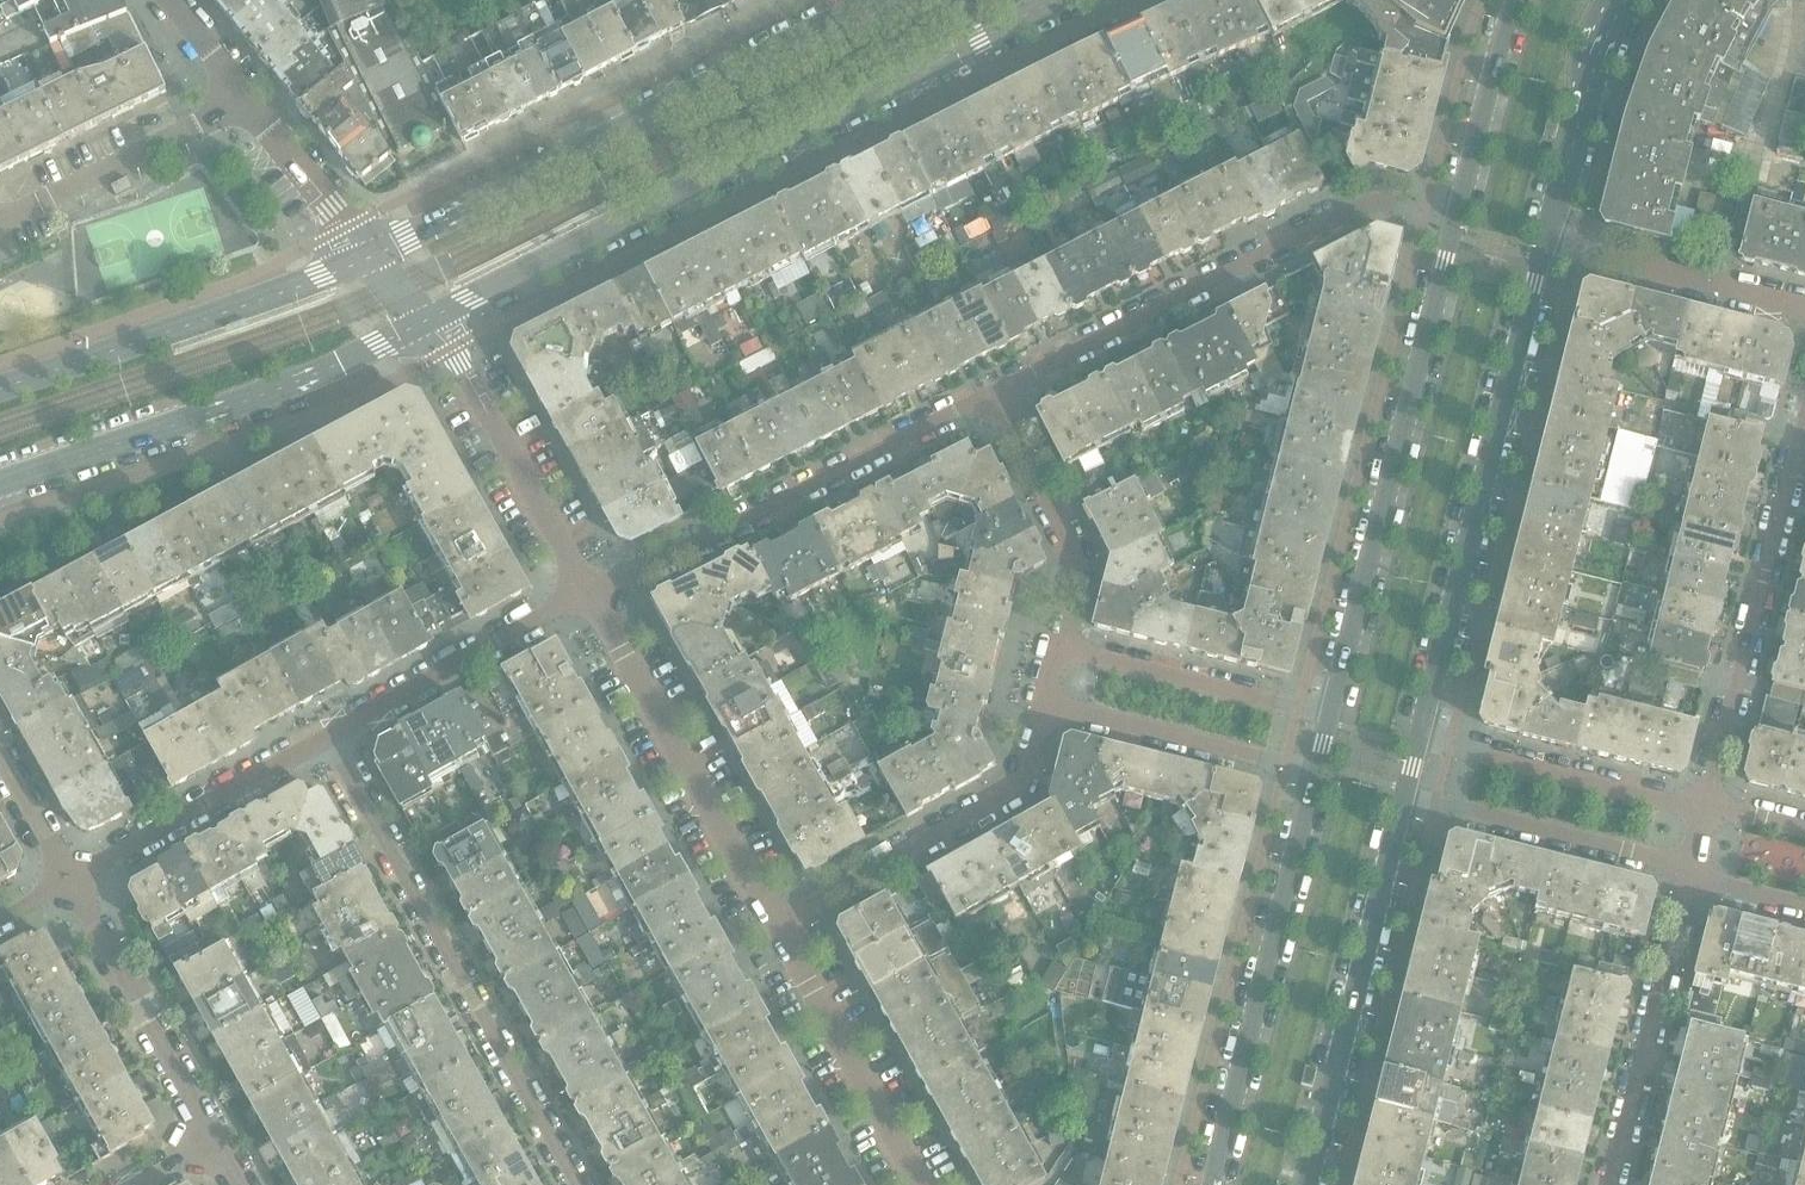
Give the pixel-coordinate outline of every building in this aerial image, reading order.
[(121,0),(17,0),(15,1),(12,3),(0,9),(0,10),(7,23),(34,10),(50,44),(60,40),(100,27),(129,17),(121,0)] [(11,0),(0,0),(0,9),(12,3),(11,0)] [(279,0),(219,0),(215,3),(227,17),(232,24),(257,4),(263,13),(279,0)] [(296,25),(298,23),(289,12),(293,8),(287,0),(279,0),(263,13),(257,4),(232,24),(233,25),(241,35),(242,35),(247,43),(258,55),(289,30),(296,25)] [(390,0),(317,0),(319,4),(327,29),(329,34),(331,39),(346,71),(357,92),(378,133),(385,147),(394,143),(397,149),(396,151),(396,153),(398,155),(400,154),(401,152),(401,150),(412,145),(415,148),(419,150),(423,150),(427,148),(430,145),(431,141),(430,136),(441,130),(442,131),(444,132),(446,131),(446,129),(445,127),(443,127),(439,120),(448,116),(435,90),(423,66),(390,0)] [(576,0),(557,0),(568,22),(557,28),(583,79),(608,65),(576,0)] [(608,0),(595,7),(592,0),(576,0),(608,65),(634,52),(624,30),(608,0)] [(638,0),(608,0),(624,30),(634,52),(658,39),(638,0)] [(672,0),(638,0),(658,39),(683,29),(685,28),(672,0)] [(733,0),(672,0),(685,28),(732,3),(732,2),(733,2),(733,0)] [(1254,0),(1192,0),(1172,8),(1183,30),(1199,60),(1214,53),(1217,60),(1257,42),(1254,37),(1269,30),(1254,0)] [(1342,0),(1254,0),(1269,30),(1271,36),(1342,0)] [(1463,0),(1342,0),(1346,7),(1347,6),(1356,11),(1373,29),(1377,39),(1376,40),(1380,43),(1381,43),(1385,46),(1383,49),(1442,64),(1444,54),(1448,45),(1443,43),(1463,0)] [(1702,0),(1677,0),(1650,50),(1648,55),(1728,89),(1735,72),(1738,74),(1758,37),(1748,30),(1702,0)] [(1748,30),(1758,37),(1762,30),(1773,9),(1787,9),(1787,0),(1702,0),(1748,30)] [(583,79),(557,28),(556,28),(554,23),(544,28),(533,6),(521,13),(561,90),(569,87),(568,86),(583,79)] [(1116,98),(1145,83),(1148,89),(1150,88),(1157,103),(1174,95),(1181,107),(1194,100),(1186,82),(1185,82),(1181,74),(1186,72),(1183,67),(1199,60),(1183,30),(1172,8),(1137,24),(1076,53),(1036,73),(1063,124),(1078,116),(1081,122),(1119,103),(1116,98)] [(561,90),(521,13),(496,27),(497,30),(535,104),(544,99),(559,91),(561,90)] [(129,17),(100,27),(60,40),(69,60),(77,76),(109,69),(146,51),(129,17)] [(296,61),(329,34),(327,29),(313,40),(308,34),(304,37),(296,25),(289,30),(258,55),(268,69),(269,68),(274,76),(282,86),(283,86),(284,87),(303,70),(296,61)] [(535,104),(497,30),(496,27),(482,35),(495,59),(483,65),(511,116),(511,117),(535,104)] [(337,78),(328,67),(332,64),(319,48),(331,39),(329,34),(296,61),(303,70),(284,87),(289,93),(288,94),(300,108),(337,78)] [(511,116),(483,65),(472,71),(459,47),(447,53),(487,129),(496,124),(511,116)] [(1358,50),(1355,62),(1375,68),(1372,80),(1369,92),(1365,104),(1362,117),(1360,125),(1364,125),(1423,141),(1440,74),(1441,73),(1443,64),(1442,64),(1383,49),(1383,50),(1382,56),(1358,50)] [(166,92),(146,51),(109,69),(77,76),(100,123),(100,124),(166,92)] [(487,129),(447,53),(433,60),(446,84),(435,90),(448,116),(461,142),(478,133),(478,134),(487,129)] [(1332,63),(1331,66),(1344,70),(1347,59),(1346,59),(1334,55),(1332,63)] [(1728,89),(1648,55),(1626,118),(1608,189),(1669,205),(1673,188),(1680,189),(1689,153),(1682,152),(1691,120),(1697,122),(1698,122),(1713,127),(1718,112),(1719,113),(1728,89)] [(1253,65),(1248,56),(1240,59),(1245,69),(1253,65)] [(1245,69),(1240,59),(1233,63),(1238,72),(1245,69)] [(1331,66),(1329,74),(1341,80),(1344,70),(1331,66)] [(359,115),(347,100),(357,92),(346,71),(337,78),(300,108),(327,141),(359,115)] [(1744,138),(1769,81),(1745,71),(1721,128),(1744,138)] [(0,73),(0,100),(0,101),(11,95),(0,73)] [(1052,137),(1049,131),(1063,124),(1036,73),(970,106),(996,158),(1004,174),(1020,166),(1014,156),(1052,137)] [(1352,75),(1349,87),(1369,92),(1372,80),(1352,75)] [(30,159),(100,124),(100,123),(77,76),(5,110),(30,159)] [(1325,77),(1320,80),(1326,92),(1328,91),(1335,88),(1326,78),(1325,77)] [(1320,80),(1305,87),(1312,100),(1326,92),(1320,80)] [(1293,107),(1293,108),(1293,109),(1306,102),(1312,100),(1305,87),(1299,91),(1293,107)] [(1349,87),(1345,100),(1365,104),(1369,92),(1349,87)] [(1265,116),(1258,102),(1256,99),(1242,106),(1252,124),(1265,116)] [(0,101),(0,100),(0,173),(30,159),(5,110),(0,101)] [(1199,109),(1194,100),(1181,107),(1186,116),(1199,109)] [(1306,102),(1293,109),(1297,116),(1310,110),(1307,103),(1306,102)] [(996,158),(970,106),(903,140),(930,192),(935,190),(934,190),(944,185),(946,190),(984,171),(982,165),(996,158)] [(1190,127),(1180,107),(1170,113),(1180,133),(1190,127)] [(1310,110),(1297,116),(1301,124),(1314,117),(1310,110)] [(1342,112),(1339,124),(1359,129),(1360,125),(1362,117),(1342,112)] [(1785,113),(1778,142),(1804,149),(1804,118),(1785,113)] [(390,157),(385,147),(378,133),(375,136),(359,115),(327,141),(360,182),(361,181),(365,186),(393,163),(389,158),(390,157)] [(1134,143),(1123,117),(1108,124),(1119,150),(1134,143)] [(1234,135),(1225,118),(1224,117),(1210,125),(1215,134),(1220,143),(1234,135)] [(1314,117),(1301,124),(1306,133),(1320,126),(1321,120),(1321,119),(1314,117)] [(1559,120),(1547,117),(1542,137),(1554,140),(1559,120)] [(1184,151),(1215,134),(1210,125),(1179,142),(1184,151)] [(1348,160),(1353,172),(1368,165),(1406,175),(1416,169),(1423,141),(1364,125),(1360,125),(1359,129),(1359,130),(1356,138),(1354,138),(1350,152),(1348,160)] [(1320,126),(1306,133),(1306,134),(1312,146),(1315,145),(1320,126)] [(1726,179),(1733,152),(1725,150),(1728,139),(1708,133),(1698,171),(1726,179)] [(1324,188),(1299,138),(1298,136),(1236,168),(1235,168),(1259,216),(1261,215),(1266,217),(1273,213),(1275,209),(1306,193),(1311,194),(1318,191),(1319,187),(1323,188),(1324,188)] [(930,192),(903,140),(839,173),(866,225),(898,209),(906,224),(937,208),(929,193),(930,192)] [(1189,160),(1184,151),(1179,142),(1171,147),(1181,164),(1189,160)] [(1259,216),(1235,168),(1236,168),(1234,164),(1169,198),(1194,245),(1196,243),(1201,245),(1208,241),(1210,237),(1241,220),(1242,222),(1246,223),(1259,216)] [(1089,182),(1081,166),(1068,173),(1076,189),(1089,182)] [(1097,196),(1123,183),(1117,171),(1091,184),(1097,196)] [(866,225),(839,173),(774,206),(801,257),(802,258),(866,225)] [(1788,211),(1792,192),(1791,191),(1795,178),(1784,175),(1780,188),(1758,183),(1752,202),(1738,259),(1804,276),(1804,216),(1788,211)] [(126,178),(111,186),(116,196),(131,188),(126,178)] [(1686,245),(1699,195),(1680,189),(1673,188),(1669,205),(1608,189),(1601,216),(1607,226),(1667,241),(1686,245)] [(1194,245),(1169,198),(1107,230),(1131,277),(1134,276),(1138,277),(1145,274),(1147,269),(1178,253),(1183,254),(1190,251),(1192,246),(1194,245)] [(801,257),(774,206),(710,239),(736,290),(801,257)] [(1078,220),(1072,208),(1060,214),(1066,226),(1078,220)] [(1725,255),(1732,227),(1717,223),(1717,220),(1708,218),(1702,241),(1712,244),(1710,252),(1725,255)] [(963,226),(952,230),(960,245),(970,240),(963,226)] [(1131,277),(1107,230),(1044,262),(1069,309),(1071,308),(1076,309),(1083,306),(1084,301),(1115,285),(1120,286),(1127,283),(1129,278),(1131,277)] [(1376,327),(1385,292),(1397,245),(1391,235),(1376,231),(1314,262),(1322,279),(1322,290),(1317,313),(1376,327)] [(927,265),(957,249),(950,235),(920,251),(927,265)] [(736,290),(710,239),(646,272),(672,323),(679,337),(699,326),(710,348),(722,342),(717,333),(716,330),(704,306),(736,290)] [(926,266),(915,244),(905,250),(916,271),(926,266)] [(858,257),(852,246),(841,253),(847,263),(858,257)] [(1008,270),(1001,256),(992,261),(999,274),(1008,270)] [(1069,309),(1044,262),(981,294),(1007,344),(1020,338),(1021,333),(1053,317),(1058,319),(1065,315),(1066,310),(1069,309)] [(603,338),(620,329),(622,334),(631,329),(635,336),(636,338),(629,342),(635,355),(644,350),(652,366),(668,358),(659,341),(654,343),(649,334),(672,323),(646,272),(516,339),(513,350),(551,419),(593,397),(585,384),(587,377),(581,376),(583,358),(588,360),(597,336),(603,338)] [(952,295),(943,277),(935,281),(944,299),(952,295)] [(849,279),(824,291),(834,310),(858,298),(849,279)] [(792,303),(781,280),(773,283),(781,297),(785,307),(792,303)] [(944,299),(935,281),(926,286),(935,303),(944,299)] [(866,282),(858,286),(864,297),(872,293),(866,282)] [(781,297),(773,283),(767,286),(774,300),(781,297)] [(1606,387),(1611,371),(1605,369),(1607,360),(1611,365),(1630,353),(1628,348),(1642,340),(1633,320),(1624,317),(1628,296),(1592,286),(1583,292),(1575,321),(1575,320),(1551,413),(1607,428),(1617,390),(1606,387)] [(1289,314),(1275,288),(1263,294),(1278,322),(1290,315),(1289,314)] [(1007,344),(981,294),(980,291),(916,323),(944,377),(1007,344)] [(1265,329),(1278,322),(1263,294),(1227,312),(1256,365),(1266,388),(1282,373),(1265,329)] [(1708,369),(1721,319),(1628,295),(1628,296),(1624,317),(1633,320),(1642,340),(1650,336),(1652,336),(1651,340),(1675,347),(1672,360),(1673,360),(1670,372),(1665,390),(1673,406),(1681,375),(1705,381),(1708,369)] [(870,313),(863,300),(850,307),(857,320),(870,313)] [(717,313),(710,316),(716,329),(726,325),(720,311),(717,313)] [(1358,400),(1367,365),(1376,327),(1317,313),(1306,311),(1297,348),(1307,350),(1298,384),(1358,400)] [(1245,371),(1256,365),(1227,312),(1216,318),(1215,324),(1181,341),(1175,339),(1168,342),(1167,347),(1164,346),(1191,398),(1201,393),(1203,397),(1247,375),(1245,371)] [(1779,387),(1789,351),(1778,333),(1721,319),(1708,369),(1743,378),(1741,387),(1761,393),(1764,383),(1779,387)] [(944,377),(916,323),(852,357),(855,363),(856,362),(880,410),(944,377)] [(755,338),(740,347),(746,358),(761,350),(755,338)] [(1191,398),(1164,346),(1164,348),(1159,347),(1152,351),(1151,356),(1117,374),(1111,371),(1105,375),(1103,379),(1101,379),(1128,431),(1138,426),(1140,430),(1183,408),(1181,404),(1191,398)] [(745,375),(775,360),(769,348),(739,364),(745,375)] [(830,366),(821,349),(812,353),(814,357),(821,370),(830,366)] [(821,370),(814,357),(806,361),(813,374),(821,370)] [(856,362),(855,363),(794,394),(817,442),(880,410),(856,362)] [(1095,447),(1128,431),(1101,379),(1100,381),(1095,380),(1089,383),(1087,389),(1054,406),(1048,404),(1041,407),(1040,413),(1038,414),(1068,473),(1099,457),(1095,447)] [(683,389),(678,380),(667,385),(672,395),(683,389)] [(817,442),(794,394),(793,395),(788,384),(765,397),(766,400),(759,404),(762,411),(730,427),(754,474),(817,442)] [(1339,474),(1348,437),(1358,400),(1298,384),(1297,384),(1278,458),(1339,474)] [(671,398),(665,387),(654,392),(660,404),(671,398)] [(758,403),(751,389),(744,393),(751,406),(758,403)] [(688,390),(671,398),(680,417),(698,409),(688,390)] [(1247,406),(1240,393),(1231,398),(1234,404),(1239,413),(1247,406)] [(654,448),(638,417),(641,416),(638,411),(628,416),(630,421),(624,424),(613,403),(604,407),(598,394),(593,397),(551,419),(589,485),(640,455),(654,448)] [(472,496),(417,399),(406,395),(395,401),(406,421),(393,466),(402,469),(412,487),(406,490),(423,521),(421,522),(422,524),(472,496)] [(393,466),(406,421),(395,401),(316,443),(341,490),(369,475),(373,473),(372,468),(382,463),(393,466)] [(1701,401),(1697,415),(1728,424),(1731,411),(1726,410),(1726,408),(1701,401)] [(1735,412),(1731,425),(1739,427),(1740,426),(1760,430),(1762,420),(1767,421),(1772,418),(1774,411),(1750,405),(1747,415),(1735,412)] [(679,419),(672,406),(658,413),(665,426),(679,419)] [(1262,427),(1265,416),(1245,411),(1242,422),(1262,427)] [(1599,462),(1607,428),(1551,413),(1533,485),(1589,499),(1599,462)] [(1754,454),(1757,440),(1759,434),(1760,434),(1760,432),(1759,432),(1760,430),(1740,426),(1739,427),(1731,425),(1706,419),(1697,457),(1750,470),(1750,469),(1750,470),(1754,467),(1757,459),(1754,454)] [(754,474),(730,427),(695,445),(704,462),(721,491),(754,474)] [(1211,441),(1206,432),(1192,439),(1197,448),(1211,441)] [(1660,435),(1657,446),(1668,449),(1671,438),(1660,435)] [(341,490),(316,443),(253,477),(280,527),(310,511),(315,520),(312,521),(319,535),(330,529),(323,515),(320,517),(316,508),(343,494),(341,490)] [(930,513),(926,507),(945,497),(950,499),(962,502),(973,460),(966,446),(931,464),(933,467),(930,469),(930,470),(892,489),(892,488),(889,490),(887,486),(873,494),(898,541),(922,528),(918,521),(929,515),(930,513)] [(1201,448),(1182,460),(1192,480),(1208,472),(1201,448)] [(1030,534),(1022,519),(1021,519),(1005,489),(1006,488),(988,453),(973,460),(962,502),(975,506),(981,519),(977,521),(971,545),(975,547),(972,559),(979,561),(1030,534)] [(708,503),(691,470),(690,469),(661,485),(651,465),(647,467),(640,455),(589,485),(619,539),(630,543),(678,518),(674,510),(688,502),(693,511),(708,503)] [(1750,484),(1752,476),(1750,472),(1749,472),(1750,470),(1697,457),(1680,524),(1732,538),(1733,537),(1737,535),(1739,526),(1737,522),(1746,486),(1746,487),(1750,484)] [(1147,458),(1143,460),(1149,473),(1153,471),(1147,458)] [(1321,548),(1330,510),(1339,474),(1278,458),(1260,532),(1321,548)] [(721,491),(704,462),(690,469),(691,470),(708,503),(723,495),(721,491)] [(1208,472),(1192,480),(1198,492),(1211,484),(1208,472)] [(1164,493),(1154,474),(1141,480),(1150,500),(1164,493)] [(280,527),(253,477),(191,510),(218,561),(266,535),(272,546),(286,539),(280,528),(280,527)] [(1085,506),(1112,491),(1107,480),(1079,494),(1085,506)] [(1161,533),(1146,504),(1134,480),(1118,488),(1112,491),(1085,506),(1111,558),(1153,538),(1161,533)] [(1682,489),(1683,484),(1667,480),(1666,485),(1682,489)] [(1571,573),(1580,537),(1589,499),(1533,485),(1515,559),(1571,573)] [(1680,495),(1681,490),(1682,489),(1666,485),(1664,491),(1680,495)] [(889,545),(898,541),(873,494),(859,501),(861,505),(831,520),(829,516),(813,524),(838,572),(848,567),(850,571),(890,550),(889,545)] [(505,554),(472,496),(422,524),(439,555),(427,561),(442,589),(505,554)] [(218,561),(191,510),(127,545),(154,595),(186,578),(191,588),(201,582),(196,573),(218,561)] [(373,519),(369,511),(368,511),(358,516),(362,525),(373,519)] [(939,542),(945,525),(929,518),(939,542)] [(1205,521),(1204,531),(1214,532),(1214,522),(1205,521)] [(957,533),(947,522),(945,525),(939,542),(957,533)] [(1627,547),(1633,527),(1616,523),(1610,543),(1627,547)] [(838,572),(813,524),(798,532),(800,536),(770,551),(768,547),(752,555),(771,593),(774,599),(785,593),(789,602),(829,581),(828,577),(838,572)] [(1734,552),(1735,543),(1733,539),(1732,539),(1732,538),(1680,524),(1663,592),(1715,605),(1715,604),(1716,604),(1720,602),(1722,594),(1720,590),(1719,589),(1730,555),(1734,552)] [(385,541),(378,528),(369,532),(375,546),(385,541)] [(1246,638),(1240,663),(1262,669),(1262,670),(1288,676),(1311,583),(1321,548),(1260,532),(1251,566),(1255,567),(1242,617),(1235,620),(1242,637),(1246,638)] [(1044,565),(1037,551),(1038,550),(1030,534),(979,561),(972,559),(967,581),(957,579),(952,598),(956,599),(953,613),(1005,626),(1009,610),(1006,609),(1007,606),(1006,606),(1013,579),(1017,580),(1025,576),(1025,575),(1044,565)] [(1154,572),(1167,566),(1153,538),(1111,558),(1094,627),(1134,637),(1141,611),(1145,612),(1162,598),(1156,585),(1160,583),(1154,572)] [(937,560),(938,546),(939,542),(921,550),(927,564),(937,560)] [(1642,542),(1640,550),(1663,556),(1665,547),(1642,542)] [(154,595),(127,545),(63,579),(91,629),(100,624),(122,613),(124,617),(156,600),(154,595)] [(953,560),(952,549),(938,546),(937,560),(939,559),(953,560)] [(1643,569),(1646,555),(1631,552),(1628,565),(1643,569)] [(428,644),(525,590),(505,554),(442,589),(443,591),(425,602),(424,600),(422,601),(416,589),(401,598),(408,609),(428,644)] [(771,593),(752,555),(748,558),(745,554),(653,601),(672,634),(686,626),(720,632),(727,605),(747,595),(756,600),(771,593)] [(1552,646),(1561,610),(1571,573),(1515,559),(1496,632),(1540,644),(1552,646)] [(1790,616),(1804,620),(1804,559),(1790,616)] [(888,578),(880,563),(874,566),(880,580),(881,582),(888,578)] [(880,580),(874,566),(867,569),(874,583),(880,580)] [(929,577),(926,566),(915,571),(917,577),(929,577)] [(1583,590),(1586,577),(1573,574),(1570,587),(1583,590)] [(329,593),(320,576),(311,581),(321,598),(329,593)] [(294,589),(290,582),(277,578),(269,583),(278,598),(294,589)] [(63,579),(0,613),(0,642),(33,651),(36,640),(58,628),(62,632),(75,648),(96,637),(91,629),(63,579)] [(1206,610),(1210,593),(1200,590),(1195,607),(1206,610)] [(369,602),(364,592),(359,595),(364,604),(369,602)] [(1716,619),(1717,611),(1715,606),(1715,605),(1663,592),(1646,660),(1670,666),(1698,673),(1699,672),(1703,670),(1705,661),(1703,657),(1702,657),(1712,622),(1716,619)] [(297,605),(290,593),(280,599),(287,611),(297,605)] [(428,644),(408,609),(401,598),(400,596),(339,630),(366,679),(428,644)] [(828,625),(821,610),(814,597),(805,602),(820,629),(828,625)] [(1242,637),(1235,620),(1229,623),(1167,607),(1162,598),(1145,612),(1141,611),(1134,637),(1240,664),(1240,663),(1246,638),(1242,637)] [(1612,620),(1617,601),(1604,598),(1599,617),(1612,620)] [(236,602),(223,609),(230,622),(243,615),(236,602)] [(1645,624),(1648,613),(1617,604),(1614,616),(1645,624)] [(871,666),(881,630),(868,605),(826,628),(837,647),(853,677),(867,680),(871,666)] [(837,620),(830,606),(821,610),(828,625),(837,620)] [(192,610),(170,622),(179,639),(201,627),(192,610)] [(265,620),(259,610),(250,615),(255,626),(265,620)] [(1002,639),(1005,626),(953,613),(950,625),(945,625),(940,644),(927,641),(929,632),(914,628),(909,647),(938,654),(935,663),(941,665),(938,678),(989,691),(993,677),(989,676),(990,673),(989,673),(997,640),(998,641),(999,638),(1002,639)] [(793,633),(783,614),(767,622),(792,633),(793,633)] [(1595,632),(1598,619),(1576,614),(1572,627),(1595,632)] [(1790,616),(1773,683),(1804,691),(1804,620),(1790,616)] [(231,624),(218,630),(222,639),(235,633),(231,624)] [(737,662),(720,632),(686,626),(672,634),(718,716),(766,688),(777,682),(766,661),(755,668),(754,666),(750,668),(744,658),(737,662)] [(366,679),(339,630),(322,639),(318,632),(272,657),(299,705),(345,679),(350,688),(366,679)] [(1610,758),(1623,707),(1597,700),(1596,705),(1587,702),(1585,712),(1559,705),(1557,710),(1554,709),(1536,689),(1539,686),(1535,665),(1530,667),(1532,658),(1536,659),(1540,644),(1496,632),(1486,672),(1492,674),(1481,717),(1487,726),(1518,734),(1518,735),(1610,758)] [(765,647),(786,636),(759,633),(759,636),(765,647)] [(1616,653),(1620,637),(1610,634),(1606,650),(1616,653)] [(195,646),(189,636),(179,642),(185,652),(195,646)] [(160,657),(154,645),(149,648),(142,637),(138,639),(151,662),(160,657)] [(30,661),(33,651),(0,642),(0,693),(22,733),(82,699),(80,696),(68,702),(66,703),(58,689),(54,692),(48,682),(42,685),(30,661)] [(588,704),(559,651),(555,644),(548,648),(458,698),(483,742),(492,758),(505,750),(537,733),(588,704)] [(95,670),(75,648),(61,660),(95,670)] [(120,677),(149,664),(140,648),(127,655),(128,656),(113,665),(120,677)] [(299,705),(272,657),(223,684),(228,692),(211,702),(238,750),(253,742),(249,733),(299,705)] [(1590,669),(1585,658),(1574,663),(1579,674),(1590,669)] [(113,668),(107,659),(95,666),(97,671),(105,673),(113,668)] [(825,662),(815,668),(828,691),(838,684),(825,662)] [(174,786),(238,750),(211,702),(210,702),(203,689),(178,703),(163,676),(158,679),(149,664),(120,677),(113,681),(125,702),(148,689),(162,712),(169,725),(146,738),(148,741),(174,786)] [(1670,666),(1667,680),(1695,687),(1698,673),(1670,666)] [(985,706),(989,691),(938,678),(934,692),(928,690),(924,708),(926,708),(927,712),(939,715),(936,728),(931,727),(929,734),(932,735),(934,739),(945,746),(966,783),(981,774),(981,773),(993,766),(981,744),(982,744),(978,736),(973,735),(980,708),(981,708),(982,705),(985,706)] [(1669,682),(1666,694),(1679,698),(1683,686),(1669,682)] [(1773,683),(1770,697),(1765,696),(1756,732),(1793,740),(1804,743),(1804,730),(1796,728),(1801,709),(1804,710),(1804,691),(1773,683)] [(791,732),(766,688),(718,716),(754,780),(802,752),(818,742),(807,722),(791,732)] [(483,742),(458,698),(390,736),(391,737),(379,744),(375,760),(379,767),(378,768),(411,827),(421,821),(410,801),(430,790),(426,783),(457,765),(475,755),(471,750),(483,742)] [(87,736),(98,729),(82,699),(22,733),(57,794),(105,767),(100,759),(87,736)] [(825,714),(819,701),(802,711),(808,723),(825,714)] [(617,754),(588,704),(537,733),(565,783),(617,754)] [(1683,771),(1694,725),(1623,707),(1610,758),(1676,774),(1683,771)] [(119,718),(113,708),(98,717),(104,727),(119,718)] [(100,741),(136,721),(131,712),(119,718),(104,727),(95,732),(100,741)] [(1793,740),(1756,732),(1745,776),(1749,783),(1804,797),(1804,743),(1793,740)] [(966,783),(945,746),(934,739),(911,753),(910,751),(879,768),(878,768),(888,787),(898,804),(884,812),(891,824),(920,808),(920,807),(950,790),(950,791),(966,783)] [(1114,795),(1102,773),(1100,773),(1106,748),(1070,739),(1064,743),(1050,800),(1051,800),(1053,805),(1051,806),(1077,851),(1092,843),(1086,832),(1097,825),(1090,813),(1099,807),(1097,804),(1114,795)] [(174,786),(148,741),(113,762),(118,771),(124,768),(138,793),(153,785),(158,795),(174,786)] [(1213,775),(1157,761),(1106,748),(1100,773),(1102,773),(1114,795),(1120,792),(1175,806),(1180,813),(1202,799),(1207,800),(1213,775)] [(835,784),(853,773),(843,757),(815,774),(802,752),(754,780),(787,840),(836,813),(826,795),(837,788),(835,784)] [(651,816),(617,754),(565,783),(600,845),(651,816)] [(485,789),(471,765),(463,770),(477,794),(485,789)] [(128,811),(105,767),(57,794),(67,813),(79,829),(88,832),(107,824),(128,811)] [(1236,881),(1249,829),(1251,823),(1250,823),(1258,794),(1252,785),(1213,775),(1207,800),(1202,799),(1180,813),(1190,826),(1194,836),(1188,839),(1180,867),(1236,881)] [(350,845),(320,792),(312,797),(308,796),(306,795),(301,786),(247,817),(263,847),(289,833),(307,838),(321,862),(350,845)] [(1078,854),(1077,851),(1051,806),(993,838),(1020,886),(1051,869),(1063,892),(1072,887),(1059,864),(1078,854)] [(436,853),(483,826),(484,828),(490,824),(482,809),(428,839),(429,840),(436,853)] [(861,841),(845,811),(843,809),(836,813),(787,840),(805,872),(861,841)] [(547,825),(540,813),(531,818),(538,830),(547,825)] [(674,865),(656,833),(660,831),(651,816),(600,845),(635,908),(686,879),(678,863),(674,865)] [(269,857),(263,847),(247,817),(186,850),(212,895),(216,904),(229,898),(224,889),(258,869),(256,865),(269,857)] [(567,832),(579,824),(575,818),(563,825),(567,832)] [(20,856),(0,821),(0,884),(14,876),(20,856)] [(1135,841),(1139,827),(1127,824),(1135,841)] [(519,890),(484,828),(483,826),(436,853),(435,859),(439,866),(444,867),(464,902),(462,907),(468,918),(519,890)] [(1135,841),(1135,842),(1136,844),(1154,830),(1139,827),(1135,841)] [(1020,886),(993,838),(929,874),(943,900),(955,922),(1020,886)] [(1503,895),(1491,867),(1486,865),(1491,846),(1458,838),(1449,843),(1441,876),(1458,880),(1487,915),(1493,909),(1487,903),(1492,900),(1503,895)] [(1130,860),(1119,841),(1110,847),(1124,870),(1130,860)] [(518,849),(515,842),(505,848),(508,854),(518,849)] [(364,869),(350,845),(321,862),(322,864),(312,869),(324,890),(359,871),(364,869)] [(1569,920),(1582,869),(1544,859),(1491,846),(1486,865),(1491,867),(1503,895),(1511,891),(1537,898),(1534,911),(1569,920)] [(522,855),(518,849),(508,854),(512,861),(522,855)] [(212,895),(186,850),(145,873),(144,877),(145,879),(133,886),(131,893),(158,942),(174,933),(167,921),(212,895)] [(313,896),(302,877),(291,857),(282,884),(295,906),(313,896)] [(1217,955),(1236,881),(1180,867),(1161,941),(1217,955)] [(1640,939),(1651,897),(1652,892),(1648,885),(1582,869),(1569,920),(1640,939)] [(395,936),(375,899),(359,871),(324,890),(313,896),(320,907),(314,911),(337,954),(342,951),(348,963),(395,936)] [(943,900),(929,874),(915,882),(930,907),(943,900)] [(597,888),(608,882),(604,875),(593,881),(597,888)] [(1487,915),(1458,880),(1441,876),(1438,886),(1432,885),(1422,926),(1466,937),(1470,922),(1479,922),(1480,922),(1496,940),(1504,934),(1487,915)] [(709,928),(691,896),(695,894),(686,879),(635,908),(670,971),(721,941),(713,926),(709,928)] [(554,952),(519,891),(519,890),(468,918),(474,929),(479,930),(499,965),(497,970),(503,981),(554,952)] [(292,908),(284,894),(271,901),(279,915),(292,908)] [(905,931),(887,898),(858,914),(840,924),(839,930),(850,950),(849,951),(924,1083),(975,1055),(958,1024),(981,1011),(979,1007),(980,1006),(942,940),(953,933),(947,921),(936,928),(931,920),(930,920),(929,917),(905,931)] [(544,917),(557,910),(554,904),(541,911),(544,917)] [(548,923),(560,916),(557,910),(544,917),(548,923)] [(246,926),(260,919),(258,914),(243,922),(246,926)] [(1762,981),(1775,931),(1773,930),(1770,926),(1763,924),(1759,927),(1751,925),(1749,922),(1744,921),(1745,921),(1736,919),(1717,914),(1709,919),(1691,989),(1708,992),(1711,982),(1724,985),(1727,973),(1762,981)] [(597,916),(584,923),(590,933),(603,926),(597,916)] [(1469,977),(1478,941),(1466,937),(1422,926),(1403,999),(1460,1013),(1469,977)] [(1800,935),(1798,937),(1790,935),(1787,930),(1780,929),(1776,931),(1775,931),(1762,981),(1804,992),(1804,937),(1800,935)] [(308,942),(319,936),(315,931),(305,936),(308,942)] [(185,937),(163,949),(169,962),(172,960),(171,958),(196,944),(196,945),(199,943),(198,940),(193,932),(185,937)] [(211,933),(202,938),(206,948),(208,947),(216,944),(216,943),(211,933)] [(1014,951),(1004,934),(996,938),(1005,955),(1014,951)] [(61,964),(45,935),(34,941),(32,937),(29,939),(28,938),(0,955),(0,959),(32,1016),(76,990),(61,964)] [(322,943),(319,937),(319,936),(308,942),(312,949),(322,943)] [(431,1000),(411,964),(395,936),(348,963),(354,973),(349,976),(372,1018),(375,1017),(378,1015),(384,1027),(431,1000)] [(1079,954),(1077,951),(1069,939),(1055,948),(1068,970),(1079,954)] [(744,991),(726,959),(730,957),(721,941),(670,971),(704,1033),(757,1004),(748,989),(744,991)] [(1199,1028),(1208,992),(1217,955),(1161,941),(1150,987),(1138,985),(1131,1011),(1199,1028)] [(213,951),(210,947),(200,952),(196,945),(196,944),(171,958),(172,960),(178,972),(213,951)] [(633,957),(646,950),(643,944),(630,951),(633,957)] [(260,1011),(223,946),(213,951),(178,972),(180,974),(179,978),(182,985),(186,986),(207,1023),(206,1027),(210,1034),(214,1035),(215,1037),(260,1011)] [(610,948),(601,953),(607,963),(616,958),(610,948)] [(1557,968),(1560,958),(1533,950),(1530,961),(1557,968)] [(603,962),(597,951),(585,957),(592,969),(603,962)] [(583,986),(596,979),(589,966),(576,973),(575,973),(568,977),(554,952),(503,981),(509,992),(515,993),(527,1015),(534,1027),(532,1033),(539,1043),(589,1015),(573,987),(581,982),(583,986)] [(1592,972),(1595,960),(1580,956),(1577,967),(1592,972)] [(1623,985),(1627,971),(1632,969),(1634,961),(1614,956),(1611,966),(1598,963),(1595,979),(1623,986),(1624,985),(1623,985)] [(1057,983),(1066,970),(1053,961),(1044,974),(1057,983)] [(251,974),(263,967),(261,963),(249,970),(251,974)] [(254,979),(266,971),(263,967),(251,974),(254,979)] [(1625,999),(1627,990),(1624,985),(1623,986),(1595,979),(1572,973),(1555,1041),(1606,1054),(1619,1002),(1620,1002),(1625,999)] [(1494,984),(1496,978),(1479,974),(1477,979),(1494,984)] [(1715,1018),(1719,1002),(1724,985),(1711,982),(1708,992),(1691,989),(1685,1014),(1690,1014),(1687,1026),(1716,1033),(1720,1020),(1715,1018)] [(1510,1008),(1515,991),(1499,986),(1494,1004),(1510,1008)] [(11,999),(6,990),(0,993),(0,1005),(11,999)] [(108,1046),(91,1016),(76,990),(32,1016),(63,1071),(108,1046)] [(319,1020),(303,990),(287,998),(304,1028),(319,1020)] [(1554,1005),(1556,999),(1545,996),(1543,1002),(1554,1005)] [(1451,1049),(1460,1013),(1403,999),(1385,1071),(1450,1087),(1454,1073),(1445,1071),(1451,1049)] [(467,1063),(451,1035),(431,1000),(384,1027),(396,1048),(377,1058),(378,1060),(361,1070),(371,1090),(400,1074),(404,1082),(403,1083),(410,1095),(420,1090),(467,1063)] [(322,1019),(338,1010),(334,1001),(317,1011),(322,1019)] [(665,1014),(678,1007),(675,1001),(662,1008),(665,1014)] [(1552,1011),(1554,1005),(1543,1002),(1542,1008),(1552,1011)] [(779,1054),(761,1022),(765,1020),(757,1004),(704,1033),(740,1097),(792,1067),(783,1051),(779,1054)] [(669,1021),(682,1013),(678,1007),(665,1014),(669,1021)] [(297,1077),(260,1011),(215,1037),(216,1039),(215,1043),(218,1049),(222,1050),(243,1088),(242,1092),(246,1098),(250,1100),(251,1101),(297,1077)] [(1180,1101),(1190,1065),(1199,1028),(1131,1011),(1127,1028),(1138,1031),(1125,1086),(1180,1101)] [(351,1046),(333,1014),(321,1021),(338,1053),(351,1046)] [(625,1080),(590,1017),(589,1015),(539,1043),(545,1054),(550,1056),(559,1073),(569,1090),(567,1095),(574,1108),(625,1080)] [(1507,1034),(1509,1025),(1490,1020),(1488,1029),(1507,1034)] [(325,1032),(320,1022),(306,1030),(311,1040),(325,1032)] [(1725,1111),(1743,1041),(1716,1033),(1687,1026),(1684,1038),(1686,1043),(1684,1050),(1682,1052),(1677,1071),(1678,1074),(1676,1081),(1672,1084),(1670,1091),(1673,1096),(1672,1096),(1672,1097),(1725,1111)] [(615,1042),(627,1035),(624,1029),(611,1036),(615,1042)] [(618,1048),(636,1039),(633,1033),(628,1036),(627,1035),(615,1042),(618,1048)] [(1588,1124),(1606,1054),(1555,1041),(1537,1111),(1588,1124)] [(1775,1057),(1777,1049),(1760,1045),(1759,1053),(1775,1057)] [(33,1059),(47,1052),(44,1046),(30,1054),(33,1059)] [(141,1106),(126,1080),(108,1046),(63,1071),(96,1130),(100,1129),(141,1106)] [(1471,1056),(1473,1049),(1460,1046),(1458,1053),(1471,1056)] [(1470,1064),(1471,1056),(1458,1053),(1457,1061),(1470,1064)] [(1787,1088),(1794,1056),(1784,1053),(1777,1085),(1787,1088)] [(1010,1118),(975,1055),(924,1083),(960,1147),(1010,1118)] [(502,1126),(484,1094),(467,1063),(420,1090),(427,1103),(418,1108),(428,1126),(431,1124),(448,1155),(502,1126)] [(1537,1075),(1539,1066),(1528,1063),(1525,1072),(1537,1075)] [(709,1064),(696,1071),(700,1077),(712,1069),(709,1064)] [(1016,1073),(1011,1064),(999,1071),(1004,1080),(1016,1073)] [(364,1080),(356,1066),(348,1071),(356,1085),(364,1080)] [(1312,1089),(1317,1069),(1304,1066),(1299,1086),(1312,1089)] [(699,1077),(694,1067),(678,1077),(683,1086),(699,1077)] [(814,1117),(796,1085),(800,1082),(792,1067),(740,1097),(775,1160),(777,1159),(828,1132),(818,1114),(814,1117)] [(717,1077),(713,1070),(712,1069),(700,1077),(704,1084),(717,1077)] [(1121,1086),(1067,1071),(1069,1086),(1104,1089),(1120,1092),(1121,1086)] [(1452,1119),(1460,1090),(1450,1087),(1385,1071),(1367,1144),(1423,1158),(1432,1122),(1467,1131),(1469,1124),(1452,1119)] [(1021,1082),(1016,1073),(1004,1080),(1008,1089),(1021,1082)] [(1770,1085),(1771,1077),(1754,1073),(1752,1080),(1770,1085)] [(332,1139),(297,1077),(251,1101),(252,1104),(251,1108),(255,1114),(259,1115),(278,1150),(277,1154),(281,1161),(285,1162),(286,1164),(332,1139)] [(660,1142),(625,1080),(574,1108),(580,1117),(585,1119),(597,1141),(604,1153),(603,1158),(609,1169),(660,1142)] [(1768,1092),(1770,1085),(1752,1080),(1750,1087),(1768,1092)] [(1162,1175),(1180,1101),(1125,1086),(1106,1160),(1162,1175)] [(677,1090),(662,1098),(649,1105),(653,1112),(665,1105),(668,1110),(683,1101),(677,1090)] [(649,1105),(662,1098),(659,1092),(646,1099),(649,1105)] [(340,1104),(336,1096),(335,1095),(322,1103),(326,1112),(340,1104)] [(1707,1180),(1716,1146),(1725,1148),(1724,1156),(1738,1159),(1740,1152),(1758,1156),(1758,1155),(1760,1145),(1737,1140),(1736,1144),(1718,1140),(1725,1111),(1672,1097),(1671,1098),(1672,1098),(1672,1099),(1667,1102),(1666,1109),(1668,1113),(1666,1121),(1664,1122),(1659,1142),(1661,1144),(1659,1152),(1654,1155),(1653,1162),(1655,1166),(1655,1167),(1655,1168),(1707,1180)] [(144,1136),(142,1132),(153,1126),(141,1106),(100,1129),(96,1130),(101,1139),(88,1147),(97,1162),(141,1138),(144,1136)] [(1588,1124),(1537,1111),(1520,1181),(1536,1184),(1573,1184),(1588,1124)] [(1010,1118),(960,1147),(981,1184),(1035,1184),(1045,1180),(1010,1118)] [(58,1130),(53,1122),(40,1129),(45,1137),(58,1130)] [(52,1155),(35,1125),(5,1142),(29,1184),(45,1184),(46,1182),(57,1176),(59,1179),(64,1175),(59,1166),(52,1155)] [(517,1153),(502,1126),(448,1155),(449,1156),(450,1156),(466,1184),(470,1184),(473,1183),(474,1184),(535,1184),(517,1153)] [(745,1127),(732,1134),(736,1140),(749,1133),(745,1127)] [(1519,1144),(1522,1131),(1507,1127),(1503,1139),(1519,1144)] [(735,1140),(728,1128),(716,1135),(723,1146),(735,1140)] [(399,1141),(393,1132),(378,1140),(384,1150),(399,1141)] [(828,1132),(777,1159),(792,1184),(858,1184),(828,1132)] [(749,1133),(736,1140),(739,1146),(752,1139),(749,1133)] [(420,1153),(411,1137),(410,1135),(399,1141),(409,1159),(420,1153)] [(332,1139),(286,1164),(287,1166),(286,1170),(290,1177),(294,1178),(298,1184),(357,1184),(332,1139)] [(1515,1157),(1519,1144),(1503,1139),(1500,1152),(1515,1157)] [(739,1147),(735,1140),(726,1146),(731,1153),(739,1147)] [(5,1142),(0,1144),(0,1184),(29,1184),(5,1142)] [(660,1142),(609,1169),(615,1180),(620,1182),(622,1184),(684,1184),(660,1142)] [(1800,1163),(1800,1164),(1780,1159),(1778,1169),(1788,1171),(1785,1184),(1804,1184),(1804,1143),(1800,1163)] [(1423,1158),(1367,1144),(1356,1184),(1417,1184),(1423,1158)] [(1487,1170),(1494,1149),(1480,1145),(1474,1166),(1487,1170)] [(1760,1145),(1758,1155),(1778,1159),(1780,1149),(1760,1145)] [(729,1157),(723,1147),(713,1152),(718,1163),(729,1157)] [(1473,1170),(1477,1155),(1464,1152),(1460,1167),(1473,1170)] [(716,1162),(711,1154),(703,1158),(708,1166),(716,1162)] [(685,1168),(697,1161),(694,1155),(682,1162),(685,1168)] [(1758,1156),(1756,1164),(1778,1169),(1780,1159),(1778,1159),(1758,1155),(1758,1156)] [(1162,1175),(1106,1160),(1100,1184),(1159,1184),(1162,1175)] [(701,1168),(697,1161),(685,1168),(689,1174),(701,1168)] [(1458,1167),(1455,1178),(1469,1182),(1472,1171),(1458,1167)] [(1707,1180),(1655,1168),(1654,1169),(1655,1169),(1650,1172),(1648,1179),(1651,1183),(1650,1184),(1706,1184),(1707,1180)] [(416,1173),(395,1184),(423,1184),(416,1173)] [(747,1174),(736,1181),(738,1184),(749,1184),(752,1183),(747,1174)] [(1487,1180),(1473,1176),(1471,1184),(1486,1184),(1487,1180)]
